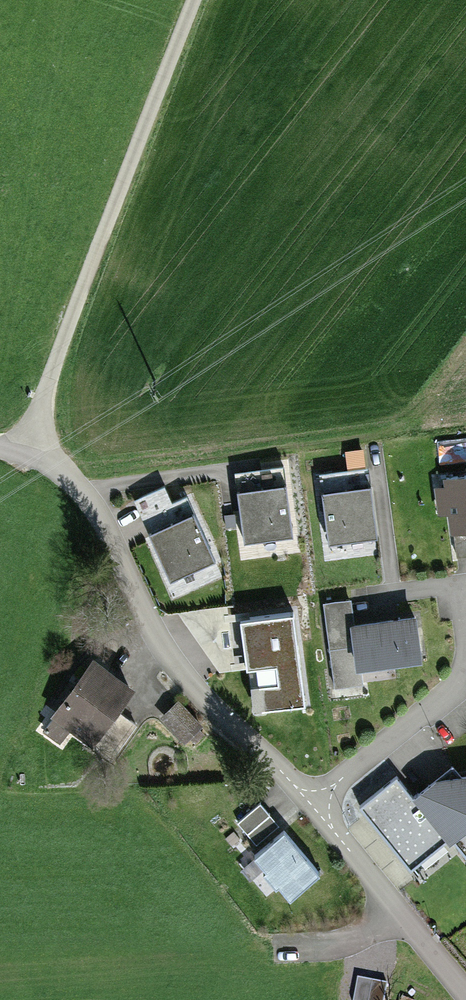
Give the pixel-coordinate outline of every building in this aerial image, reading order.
[(398,522),(390,466),(339,473),(347,529),(398,522)] [(305,467),(255,473),(262,528),(312,522),(305,467)] [(183,469),(151,483),(191,562),(237,543),(213,492),(197,496),(183,469)] [(431,474),(438,538),(465,535),(465,470),(431,474)] [(312,596),(199,606),(235,661),(267,660),(274,686),(327,682),(312,596)] [(355,599),(326,601),(330,651),(361,648),(362,664),(430,659),(427,613),(357,618),(355,599)] [(88,658),(43,725),(61,738),(73,720),(90,731),(123,682),(88,658)] [(172,698),(156,717),(183,739),(199,720),(172,698)] [(411,794),(448,841),(465,865),(465,769),(439,771),(411,794)] [(412,869),(448,841),(411,794),(397,776),(361,804),(412,869)] [(329,876),(265,799),(238,821),(262,851),(255,857),(295,904),(329,876)]
